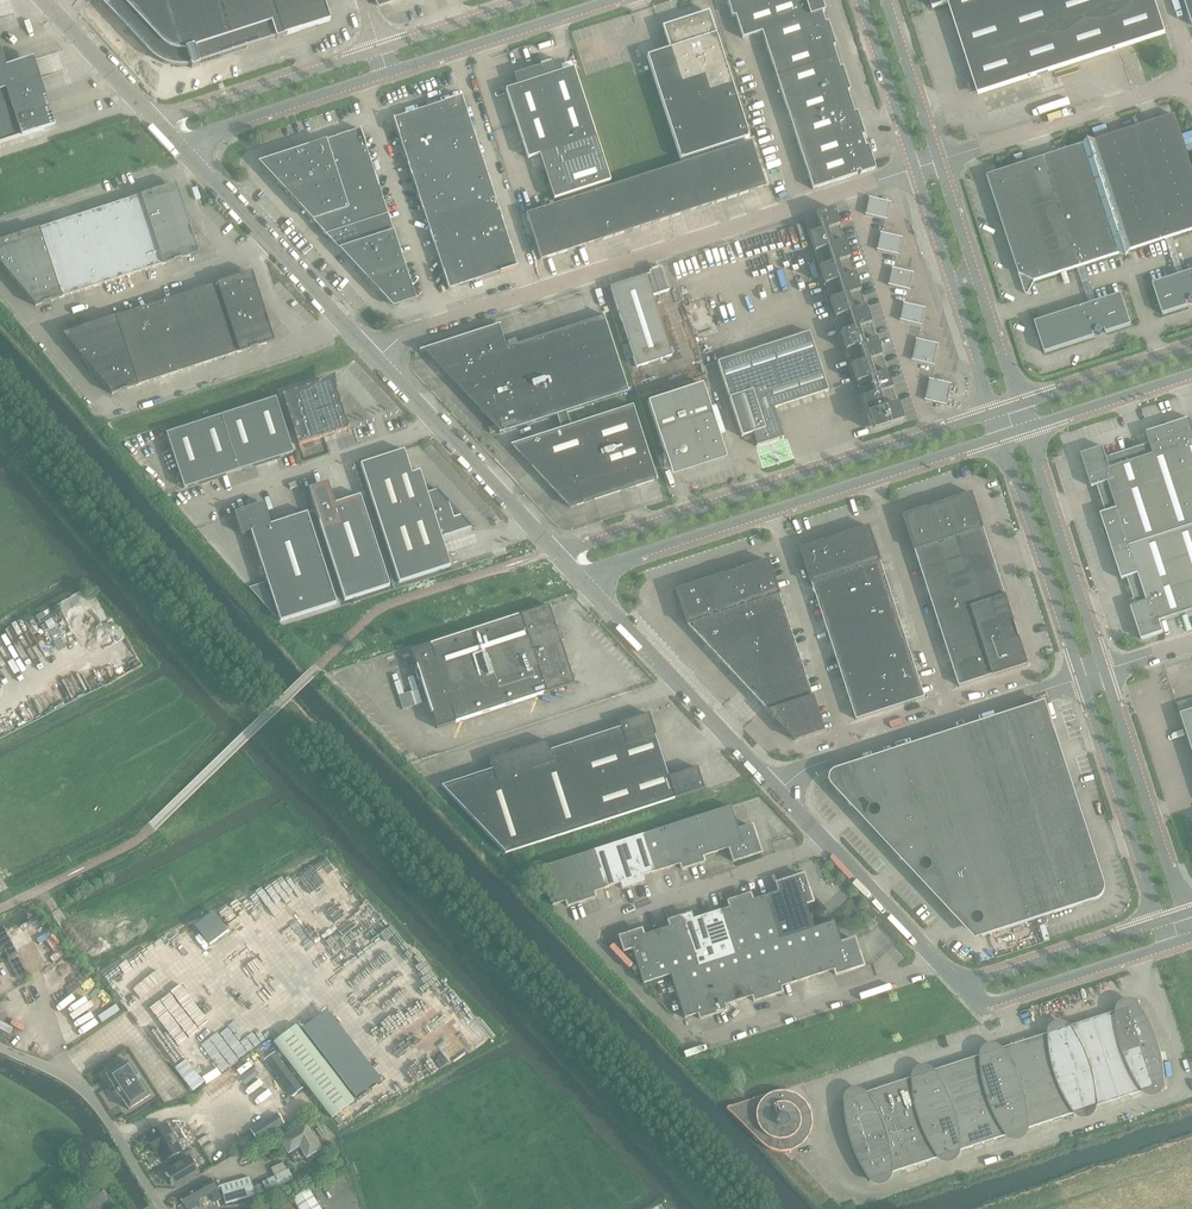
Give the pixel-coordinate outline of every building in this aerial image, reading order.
[(100,2),(106,9),(107,8),(149,54),(151,55),(152,57),(154,59),(156,60),(159,61),(161,63),(163,64),(165,65),(168,65),(170,66),(173,67),(175,67),(178,68),(180,68),(183,68),(186,68),(188,67),(191,67),(192,69),(200,66),(200,64),(276,39),(276,40),(285,37),(331,22),(324,1),(326,0),(102,0),(100,2)] [(843,68),(846,67),(839,45),(836,46),(828,23),(831,22),(828,12),(825,13),(821,0),(736,0),(727,3),(732,18),(735,17),(742,39),(762,33),(813,190),(857,176),(856,173),(859,172),(861,175),(876,170),(868,146),(871,145),(868,135),(865,136),(857,112),(860,111),(853,90),(850,91),(843,68)] [(933,9),(949,3),(978,95),(1166,34),(1155,0),(930,0),(933,9)] [(1191,26),(1191,0),(1184,0),(1191,26)] [(662,27),(669,50),(647,57),(681,160),(750,138),(716,35),(709,12),(662,27)] [(611,182),(596,137),(574,69),(562,73),(559,61),(514,76),(518,87),(506,91),(528,159),(540,156),(554,200),(611,182)] [(0,83),(0,144),(45,130),(30,82),(2,91),(0,83)] [(517,268),(489,182),(462,98),(462,97),(445,103),(394,120),(394,119),(393,119),(399,137),(443,273),(449,291),(449,290),(500,273),(500,274),(518,268),(518,267),(517,268)] [(1078,268),(1090,305),(1097,303),(1085,266),(1119,255),(1126,256),(1126,257),(1127,256),(1131,251),(1165,240),(1177,276),(1184,274),(1172,237),(1191,231),(1191,169),(1175,115),(1095,141),(1089,140),(1089,139),(1088,139),(1088,140),(1084,145),(987,176),(1023,286),(1078,268)] [(410,284),(388,216),(366,148),(360,130),(360,131),(327,142),(326,141),(309,147),(264,162),(259,164),(262,167),(286,193),(285,193),(297,206),(299,207),(366,279),(366,280),(373,287),(379,294),(380,294),(390,305),(393,308),(415,301),(416,301),(410,284)] [(541,261),(732,199),(766,188),(751,143),(526,216),(541,261)] [(187,220),(179,195),(176,185),(172,187),(153,193),(0,243),(0,264),(36,307),(174,262),(198,254),(197,252),(187,220)] [(889,203),(871,199),(868,216),(885,220),(889,203)] [(897,406),(862,300),(833,210),(803,219),(867,415),(873,432),(902,423),(897,406)] [(900,238),(883,234),(879,251),(896,255),(900,238)] [(652,272),(649,273),(650,275),(646,276),(611,288),(637,368),(672,357),(653,297),(670,291),(669,291),(665,280),(666,280),(665,280),(662,269),(652,272)] [(908,290),(911,273),(894,269),(890,287),(908,290)] [(1188,307),(1187,304),(1190,303),(1191,304),(1191,272),(1184,274),(1177,276),(1153,284),(1163,315),(1188,307)] [(273,340),(263,308),(255,284),(255,282),(252,273),(248,275),(227,281),(62,335),(75,350),(112,395),(138,387),(267,344),(274,342),(273,340)] [(1097,303),(1090,305),(1035,323),(1045,354),(1095,337),(1094,334),(1096,333),(1096,334),(1097,334),(1097,335),(1098,335),(1099,336),(1100,335),(1100,334),(1102,331),(1105,330),(1106,334),(1131,325),(1121,295),(1097,303)] [(919,326),(923,308),(906,305),(902,322),(919,326)] [(628,393),(603,315),(602,315),(604,321),(604,322),(595,324),(595,323),(594,323),(590,323),(566,331),(567,333),(559,336),(558,335),(557,335),(554,335),(530,343),(531,345),(522,348),(522,347),(521,347),(517,347),(507,350),(499,327),(500,326),(500,325),(452,341),(430,349),(434,360),(436,363),(441,362),(444,372),(449,370),(453,381),(456,383),(456,384),(461,382),(464,391),(463,391),(464,392),(469,391),(472,401),(475,404),(475,405),(480,403),(483,412),(482,412),(483,413),(488,412),(491,422),(492,422),(494,425),(494,426),(500,424),(502,433),(499,434),(499,435),(628,393)] [(828,392),(809,333),(718,363),(742,438),(753,434),(757,446),(756,447),(757,447),(783,439),(780,427),(780,422),(778,423),(774,410),(828,392)] [(932,365),(937,344),(919,340),(915,362),(932,365)] [(945,405),(950,384),(932,380),(928,401),(945,405)] [(711,382),(706,383),(711,410),(716,409),(711,382)] [(320,385),(320,384),(283,396),(299,446),(349,430),(337,392),(336,392),(335,389),(334,387),(332,385),(329,383),(326,383),(324,383),(320,385)] [(702,385),(648,403),(664,453),(663,472),(666,472),(669,472),(672,472),(676,471),(678,470),(682,469),(686,468),(688,467),(688,470),(726,457),(724,452),(702,385)] [(294,454),(276,399),(249,408),(266,463),(294,454)] [(632,488),(656,480),(657,482),(633,406),(511,446),(511,447),(513,446),(523,457),(524,458),(525,458),(526,458),(527,458),(530,457),(533,466),(532,466),(567,504),(569,506),(570,507),(571,507),(572,507),(577,506),(584,504),(583,500),(592,497),(594,497),(595,500),(620,492),(619,488),(628,485),(629,486),(629,487),(630,487),(631,488),(632,488)] [(266,463),(249,408),(221,416),(239,472),(266,463)] [(239,472),(221,416),(194,425),(212,481),(239,472)] [(1106,531),(1102,532),(1112,550),(1122,580),(1127,579),(1136,605),(1130,607),(1141,640),(1164,633),(1160,622),(1191,612),(1191,424),(1190,419),(1146,434),(1150,444),(1107,458),(1103,447),(1081,455),(1092,488),(1097,486),(1106,513),(1100,515),(1106,531)] [(212,481),(194,425),(166,434),(184,490),(212,481)] [(500,431),(499,425),(489,428),(491,434),(500,431)] [(436,489),(435,489),(437,491),(428,495),(420,472),(412,474),(404,451),(361,465),(399,584),(451,567),(442,539),(472,529),(474,531),(475,531),(461,516),(460,517),(461,517),(454,519),(449,504),(449,503),(436,489)] [(297,482),(288,485),(290,490),(298,487),(297,482)] [(390,587),(361,496),(335,504),(328,483),(308,489),(345,601),(390,587)] [(1028,665),(999,575),(973,494),(955,500),(904,517),(960,687),(1028,665)] [(337,604),(307,513),(271,525),(264,503),(234,513),(242,535),(251,532),(280,622),(337,604)] [(926,698),(898,613),(870,528),(802,550),(846,686),(857,721),(926,698)] [(812,697),(801,663),(779,596),(768,561),(676,591),(687,626),(767,712),(794,741),(823,732),(812,697)] [(456,723),(574,685),(549,606),(430,645),(435,660),(416,666),(432,714),(451,709),(456,723)] [(400,695),(404,708),(423,702),(418,689),(400,695)] [(1045,704),(840,771),(838,771),(837,772),(836,772),(835,772),(834,774),(833,775),(832,777),(832,778),(832,779),(832,781),(832,782),(832,784),(833,785),(834,786),(850,804),(881,794),(891,825),(890,825),(901,858),(932,848),(942,879),(941,879),(952,912),(983,902),(994,933),(1096,900),(1097,900),(1099,899),(1101,897),(1102,896),(1102,895),(1103,894),(1104,893),(1104,892),(1104,891),(1105,890),(1105,889),(1105,888),(1105,887),(1104,885),(1104,884),(1104,883),(1103,882),(1103,881),(1102,880),(1101,879),(1100,879),(1098,877),(1097,877),(1096,876),(1095,876),(1094,876),(1092,876),(1090,876),(1088,876),(1044,741),(1055,737),(1045,704)] [(1181,715),(1191,748),(1191,711),(1181,715)] [(668,778),(655,736),(649,714),(619,724),(620,728),(550,751),(547,742),(489,761),(492,770),(441,786),(441,787),(505,854),(704,790),(697,768),(668,778)] [(702,858),(727,849),(729,849),(733,862),(761,854),(752,826),(738,831),(730,807),(540,869),(553,906),(566,902),(568,907),(595,898),(593,893),(620,884),(622,890),(644,883),(642,877),(680,865),(682,870),(704,863),(702,858)] [(841,944),(833,922),(813,929),(806,905),(812,903),(803,876),(776,885),(779,892),(751,901),(750,896),(728,903),(730,908),(693,920),(692,921),(690,915),(668,922),(670,928),(643,936),(641,931),(619,938),(624,952),(632,949),(643,984),(671,975),(685,1019),(698,1014),(700,1020),(727,1011),(725,1006),(753,997),(754,1002),(782,993),(780,988),(834,970),(836,976),(863,967),(854,940),(841,944)] [(334,966),(355,994),(370,983),(349,954),(334,966)] [(316,979),(338,1008),(353,996),(331,968),(316,979)] [(870,1181),(1165,1085),(1165,1081),(1165,1077),(1164,1073),(1164,1069),(1163,1065),(1163,1061),(1162,1057),(1161,1053),(1159,1048),(1158,1044),(1158,1043),(1139,1005),(1116,1013),(844,1101),(845,1106),(845,1112),(846,1117),(846,1123),(847,1128),(849,1133),(850,1138),(852,1143),(854,1149),(855,1152),(857,1156),(858,1160),(860,1163),(862,1167),(864,1170),(866,1174),(868,1177),(870,1181)] [(274,1043),(332,1119),(355,1102),(297,1026),(274,1043)] [(293,1096),(304,1087),(276,1051),(265,1060),(293,1096)] [(186,1060),(176,1068),(193,1091),(204,1083),(186,1060)] [(151,1096),(129,1062),(107,1076),(115,1089),(120,1098),(121,1098),(129,1110),(151,1096)] [(778,1093),(773,1094),(726,1109),(760,1144),(762,1145),(763,1146),(765,1147),(766,1148),(768,1149),(769,1150),(773,1151),(774,1152),(776,1152),(780,1153),(782,1153),(784,1153),(788,1152),(790,1152),(792,1151),(789,1142),(808,1136),(812,1125),(811,1119),(810,1113),(808,1108),(804,1103),(800,1099),(795,1096),(790,1093),(784,1092),(778,1093)] [(278,1115),(251,1132),(257,1141),(284,1124),(278,1115)] [(158,1151),(164,1162),(182,1152),(177,1144),(178,1144),(178,1141),(176,1137),(173,1137),(166,1125),(149,1135),(150,1137),(147,1138),(155,1153),(158,1151)] [(301,1149),(307,1158),(309,1157),(313,1158),(318,1155),(318,1151),(320,1150),(306,1126),(281,1140),(289,1153),(298,1148),(299,1145),(302,1146),(301,1149)] [(166,1171),(176,1188),(199,1174),(196,1169),(197,1166),(195,1163),(193,1162),(190,1157),(166,1171)] [(275,1177),(287,1171),(283,1163),(271,1169),(275,1177)] [(262,1183),(267,1193),(293,1180),(289,1171),(287,1171),(275,1177),(262,1183)] [(220,1187),(225,1205),(255,1196),(250,1178),(220,1187)] [(222,1199),(211,1179),(179,1196),(185,1207),(186,1208),(193,1208),(200,1205),(198,1201),(210,1193),(216,1203),(222,1199)] [(253,1187),(255,1195),(263,1193),(261,1185),(253,1187)] [(115,1207),(101,1187),(91,1194),(88,1189),(76,1198),(83,1208),(116,1208),(115,1207)] [(299,1208),(320,1208),(309,1189),(293,1199),(299,1208)]
